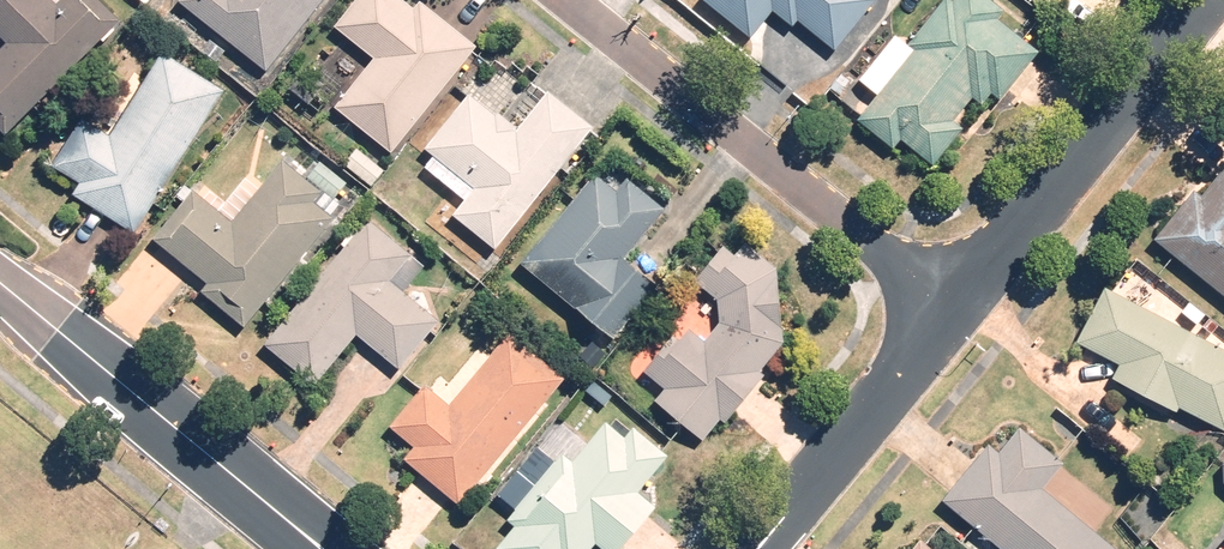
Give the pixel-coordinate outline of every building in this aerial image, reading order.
[(7,45),(0,51),(0,131),(3,135),(120,21),(99,0),(0,0),(0,38),(7,45)] [(179,2),(265,71),(323,0),(180,0),(179,2)] [(415,10),(402,0),(356,0),(335,27),(375,59),(335,109),(390,153),(476,47),(421,3),(415,10)] [(751,38),(772,11),(792,27),(797,21),(836,51),(876,0),(703,0),(751,38)] [(1039,52),(997,20),(1005,11),(990,0),(955,0),(953,2),(951,0),(944,0),(908,46),(895,36),(860,81),(878,95),(857,122),(894,150),(901,140),(934,166),(963,129),(954,122),(972,98),(982,105),(992,93),(1001,100),(1039,52)] [(217,63),(225,51),(210,40),(201,52),(217,63)] [(135,233),(224,91),(162,53),(109,137),(84,121),(54,168),(80,184),(73,194),(135,233)] [(841,96),(852,81),(842,73),(830,88),(841,96)] [(516,89),(499,75),(480,99),(497,113),(516,89)] [(549,92),(519,130),(497,113),(495,115),(470,95),(425,150),(433,157),(425,168),(465,200),(452,215),(495,250),(594,128),(549,92)] [(384,171),(357,149),(344,165),(372,187),(384,171)] [(307,180),(283,161),(233,222),(193,190),(152,240),(207,284),(200,292),(245,329),(334,219),(330,216),(340,203),(334,199),(347,184),(320,162),(307,180)] [(1153,238),(1223,295),(1223,167),(1201,195),(1194,189),(1153,238)] [(616,191),(595,175),(522,265),(614,339),(657,285),(624,259),(664,210),(626,179),(616,191)] [(368,219),(265,346),(315,386),(356,335),(400,370),(439,322),(402,292),(425,264),(368,219)] [(777,269),(745,243),(734,256),(723,247),(695,281),(717,300),(719,323),(705,340),(691,328),(681,341),(674,335),(644,372),(665,390),(655,401),(703,440),(720,420),(724,423),(764,375),(759,372),(783,342),(777,269)] [(1076,340),(1120,363),(1112,377),(1177,412),(1179,407),(1223,431),(1223,349),(1106,286),(1076,340)] [(458,506),(565,379),(510,333),(450,405),(426,385),(390,428),(414,448),(403,460),(458,506)] [(627,405),(617,416),(631,427),(641,416),(627,405)] [(666,455),(633,429),(626,439),(606,423),(593,439),(583,431),(573,443),(583,451),(574,463),(562,454),(508,520),(514,525),(495,548),(496,548),(590,548),(595,543),(602,548),(619,548),(654,505),(637,491),(666,455)] [(1041,488),(1063,462),(1020,427),(998,453),(988,444),(941,500),(1001,548),(1116,548),(1041,488)] [(919,538),(910,548),(932,548),(919,538)]
